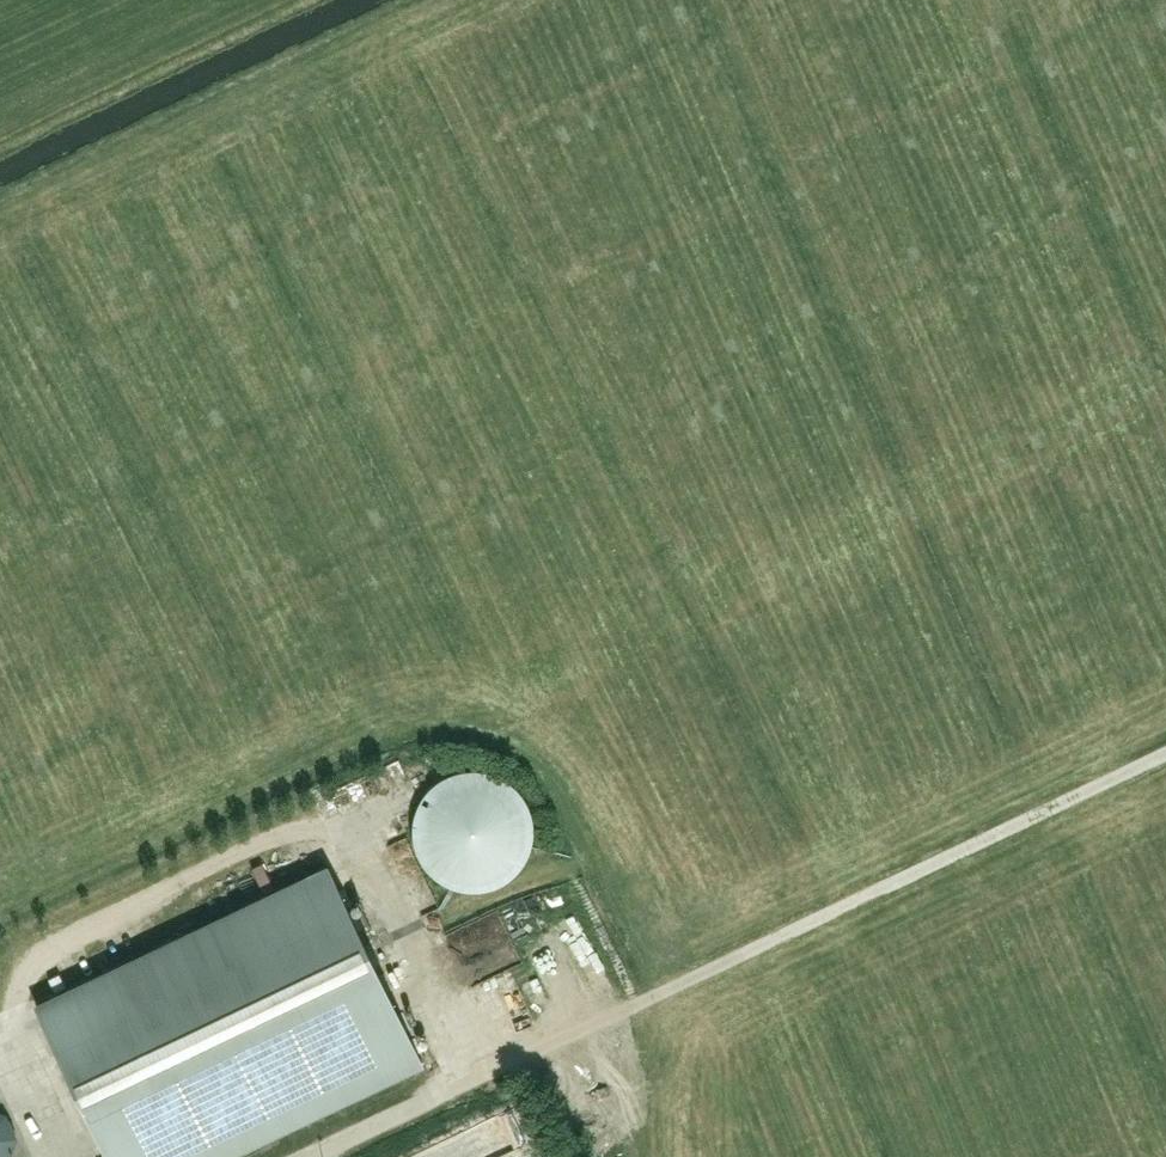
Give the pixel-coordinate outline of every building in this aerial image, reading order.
[(419,803),(413,829),(418,855),(432,874),(454,887),(477,890),(498,885),(518,871),(528,855),(534,833),(529,807),(516,787),(494,773),(470,770),(448,775),(432,786),(419,803)] [(422,1065),(328,867),(37,1006),(109,1156),(230,1156),(422,1065)] [(16,1138),(5,1115),(0,1113),(0,1156),(9,1156),(16,1138)]
